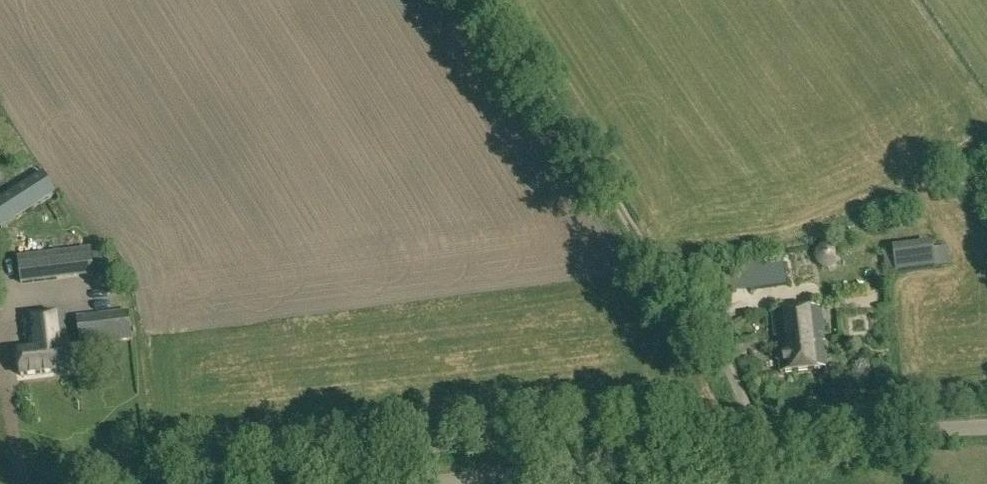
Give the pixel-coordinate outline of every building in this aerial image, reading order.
[(3,228),(57,194),(43,171),(0,198),(0,224),(3,228)] [(823,268),(825,268),(828,268),(831,268),(832,267),(834,266),(836,265),(840,261),(840,260),(841,258),(840,255),(840,251),(839,249),(838,247),(836,245),(835,244),(833,243),(831,242),(829,241),(826,241),(823,242),(820,244),(817,247),(816,250),(815,251),(815,253),(815,256),(815,258),(816,260),(817,263),(818,264),(820,266),(821,267),(823,268)] [(893,246),(896,270),(950,264),(947,246),(934,248),(933,241),(893,246)] [(94,249),(97,275),(110,274),(107,247),(94,249)] [(18,257),(22,285),(95,276),(92,248),(18,257)] [(746,260),(750,290),(787,284),(782,255),(746,260)] [(681,272),(686,279),(690,276),(686,269),(681,272)] [(780,346),(782,372),(826,367),(823,341),(825,341),(821,308),(773,314),(776,346),(780,346)] [(77,316),(81,346),(134,340),(130,310),(77,316)] [(19,351),(22,376),(73,370),(67,319),(25,324),(28,350),(19,351)]
